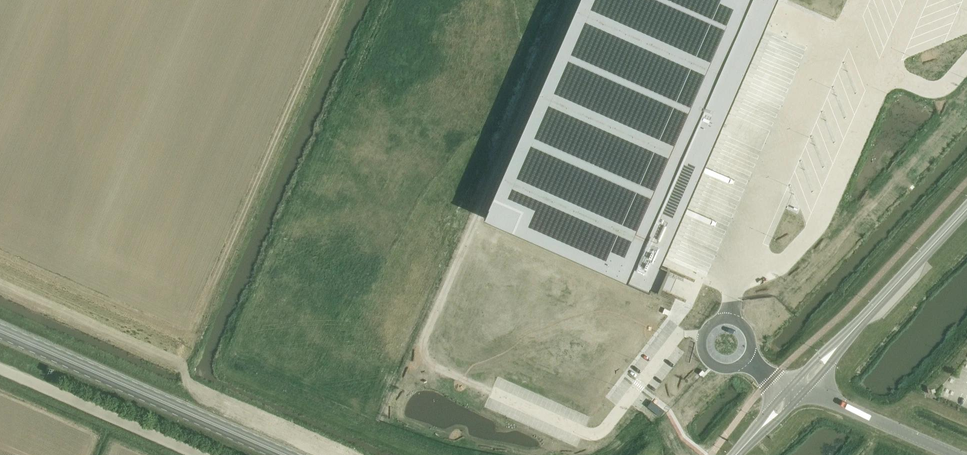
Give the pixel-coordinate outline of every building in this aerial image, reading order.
[(484,218),(650,291),(651,289),(652,287),(658,290),(658,291),(660,292),(662,289),(660,288),(668,271),(669,272),(670,269),(668,268),(661,266),(662,264),(778,0),(580,0),(484,218)]
